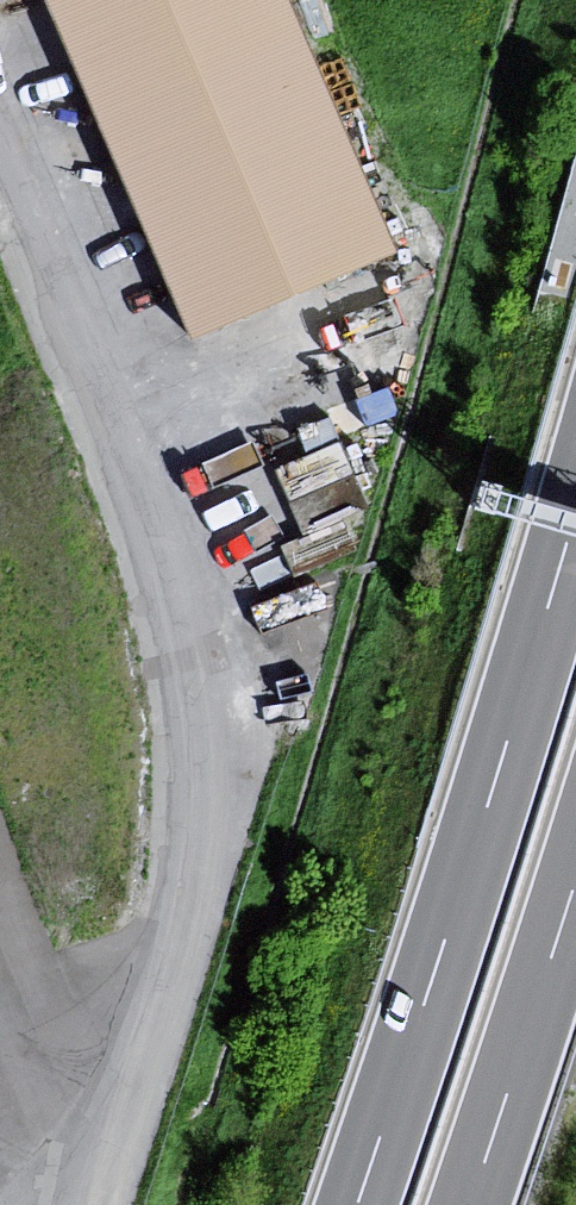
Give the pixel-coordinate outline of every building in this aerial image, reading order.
[(278,0),(41,0),(191,349),(392,263),(278,0)]
